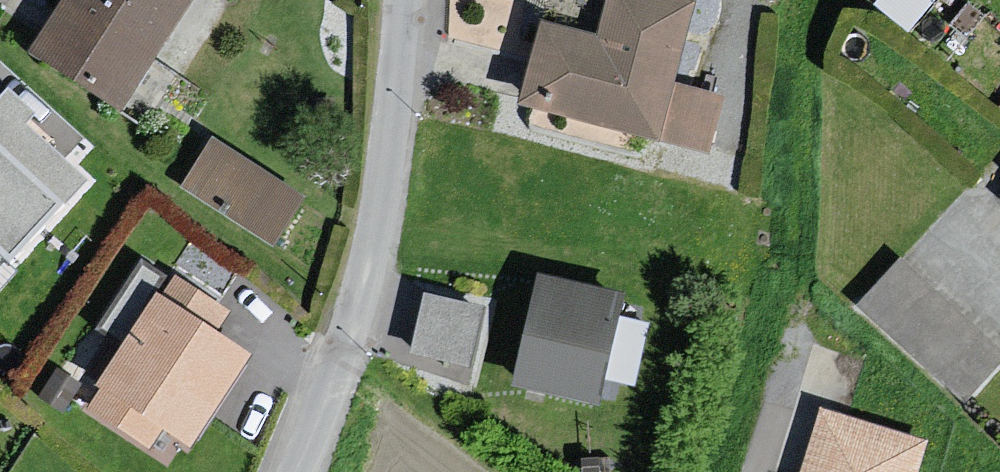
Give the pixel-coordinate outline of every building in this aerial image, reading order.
[(14,54),(105,116),(188,0),(48,0),(14,54)] [(643,0),(589,0),(575,38),(520,25),(503,107),(697,155),(709,99),(657,86),(677,9),(643,0)] [(928,0),(888,0),(913,19),(928,0)] [(9,85),(0,96),(0,250),(11,260),(86,177),(29,125),(40,113),(9,85)] [(198,140),(171,186),(257,254),(292,208),(198,140)] [(888,264),(848,309),(956,407),(999,360),(888,264)] [(627,297),(541,271),(514,386),(606,404),(612,381),(646,388),(662,321),(621,312),(627,297)] [(231,312),(176,276),(164,295),(157,291),(94,386),(100,389),(87,409),(151,451),(166,428),(191,445),(251,355),(217,333),(231,312)] [(470,367),(485,306),(426,291),(411,352),(470,367)] [(81,383),(58,369),(39,397),(62,412),(81,383)] [(820,407),(802,471),(923,471),(932,439),(820,407)]
